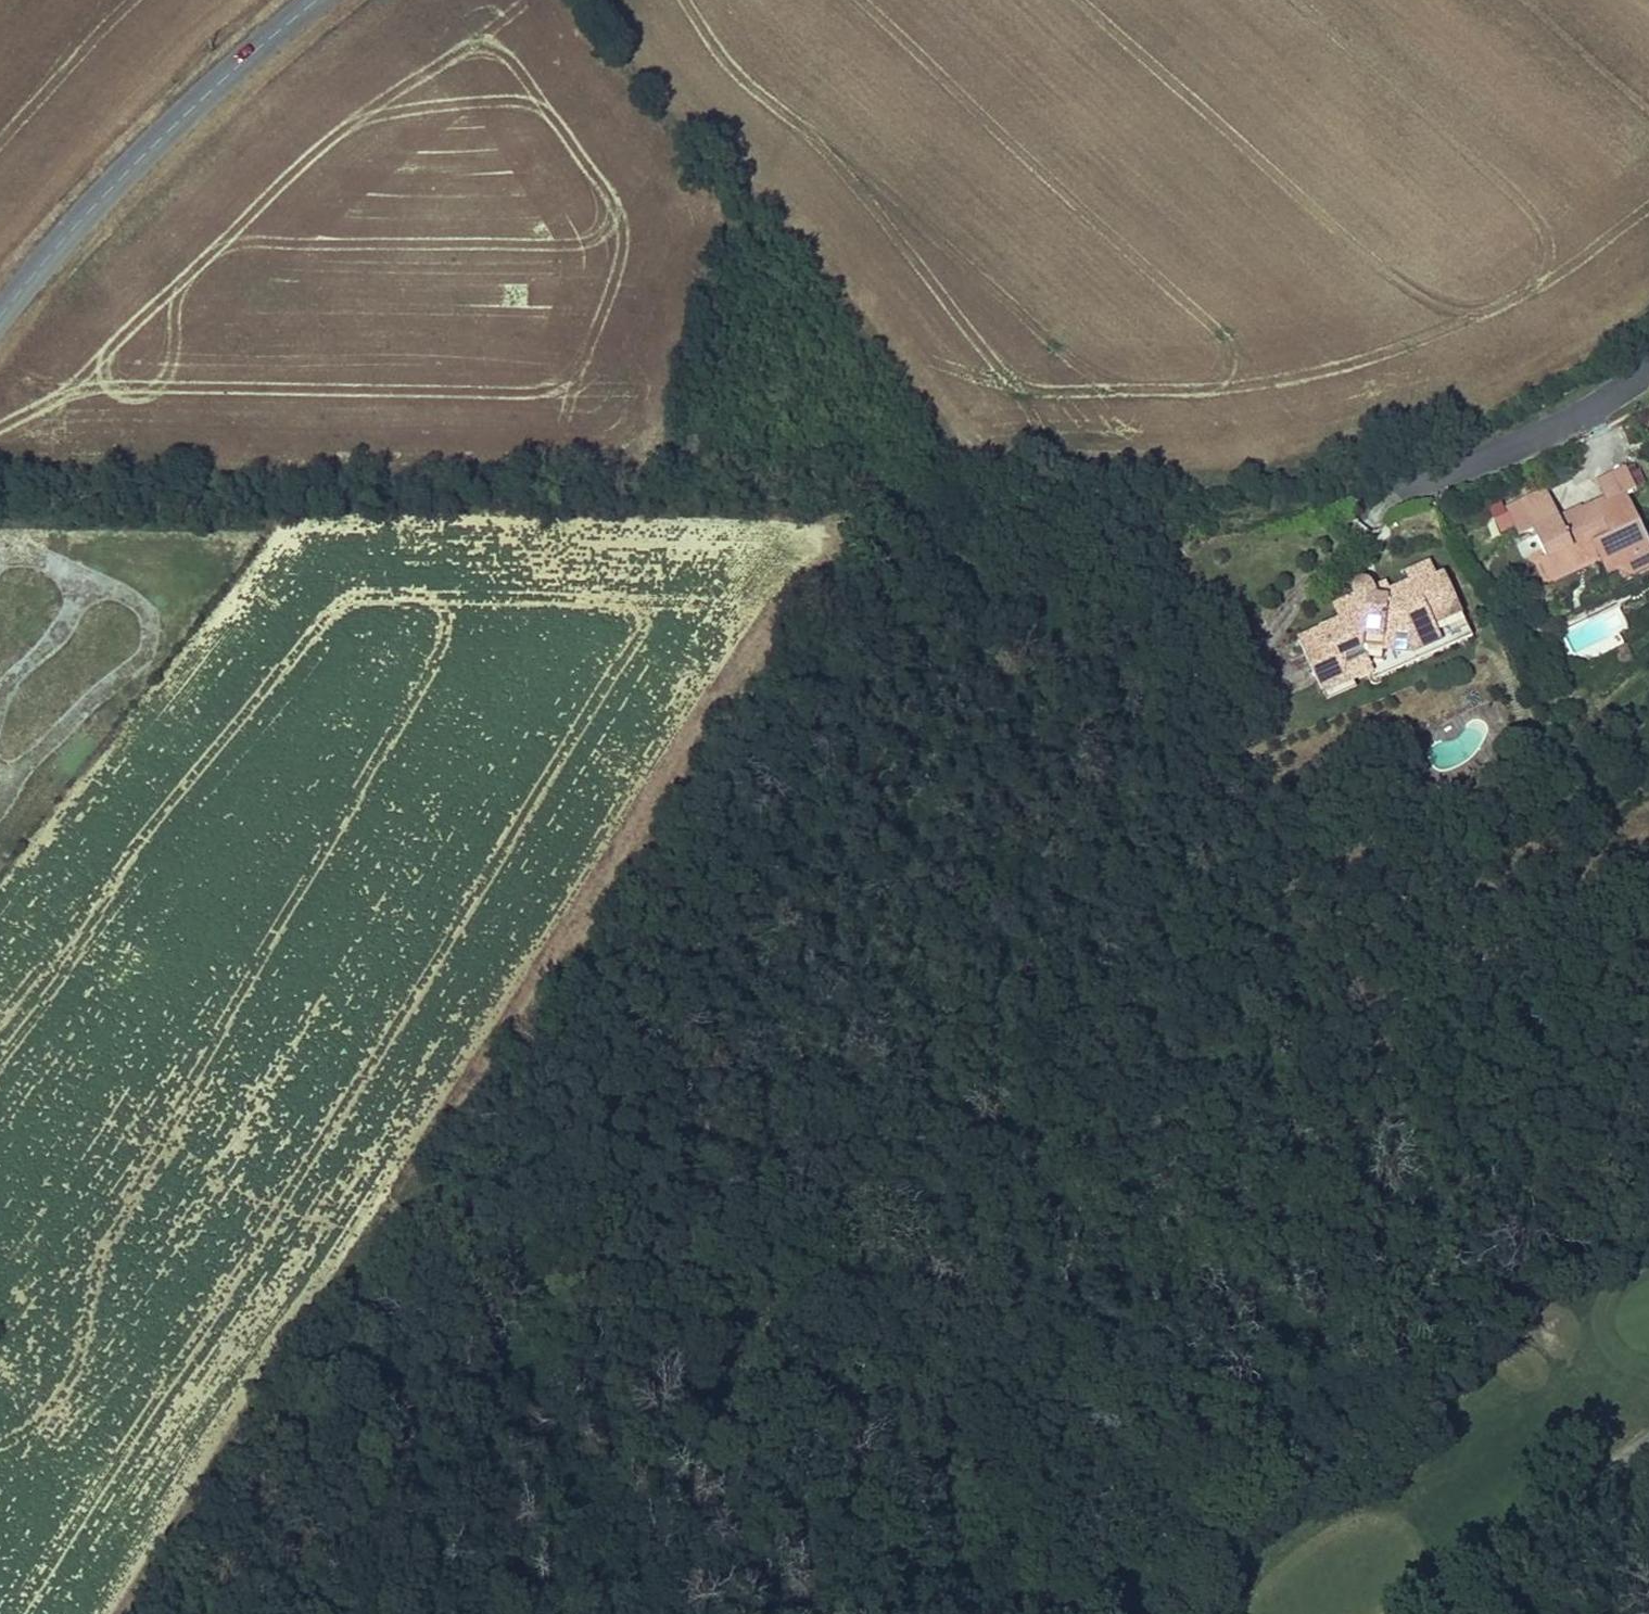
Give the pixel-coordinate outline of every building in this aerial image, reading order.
[(1627,494),(1637,490),(1627,468),(1597,482),(1607,503),(1607,504),(1627,494)] [(1610,539),(1618,558),(1623,556),(1638,561),(1648,556),(1648,541),(1627,494),(1607,504),(1607,503),(1584,513),(1577,516),(1571,519),(1568,512),(1559,517),(1547,490),(1506,509),(1519,537),(1534,530),(1547,558),(1539,561),(1547,580),(1598,556),(1594,547),(1610,539)] [(1584,513),(1581,506),(1568,512),(1571,519),(1577,516),(1584,513)] [(1621,564),(1618,558),(1610,539),(1594,547),(1598,556),(1607,576),(1619,570),(1621,564)] [(1648,570),(1648,556),(1638,561),(1623,556),(1618,558),(1621,564),(1619,570),(1636,576),(1648,570)] [(1434,625),(1462,613),(1445,575),(1437,578),(1431,563),(1406,574),(1411,584),(1389,594),(1389,600),(1377,600),(1372,589),(1372,587),(1371,585),(1370,584),(1368,582),(1366,582),(1364,581),(1362,582),(1360,582),(1358,584),(1356,585),(1355,587),(1355,589),(1355,591),(1355,592),(1357,596),(1334,606),(1341,621),(1299,640),(1324,695),(1346,685),(1343,678),(1345,664),(1365,656),(1363,652),(1363,648),(1384,651),(1414,655),(1442,642),(1434,625)] [(1389,600),(1389,594),(1384,584),(1372,589),(1377,600),(1389,600)] [(1376,681),(1473,638),(1462,613),(1434,625),(1442,642),(1414,655),(1384,651),(1383,662),(1366,660),(1372,673),(1376,681)] [(1383,662),(1384,651),(1363,648),(1363,652),(1365,656),(1366,660),(1383,662)] [(1366,660),(1365,656),(1345,664),(1343,678),(1346,685),(1372,673),(1366,660)]
